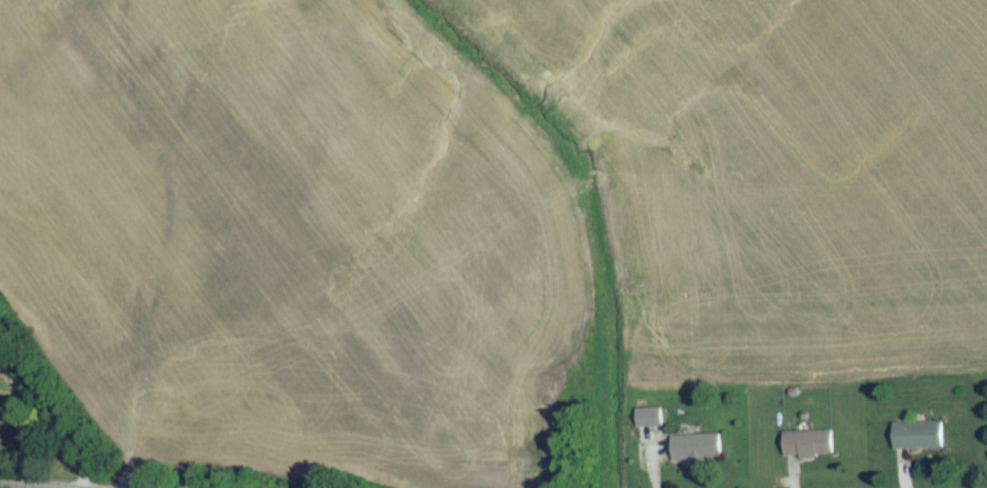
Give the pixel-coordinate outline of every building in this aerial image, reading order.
[(661,415),(636,415),(636,433),(661,433),(661,415)] [(941,427),(893,427),(893,454),(941,454),(941,427)] [(832,463),(831,436),(783,437),(783,464),(832,463)] [(670,441),(670,468),(720,468),(720,441),(670,441)]
